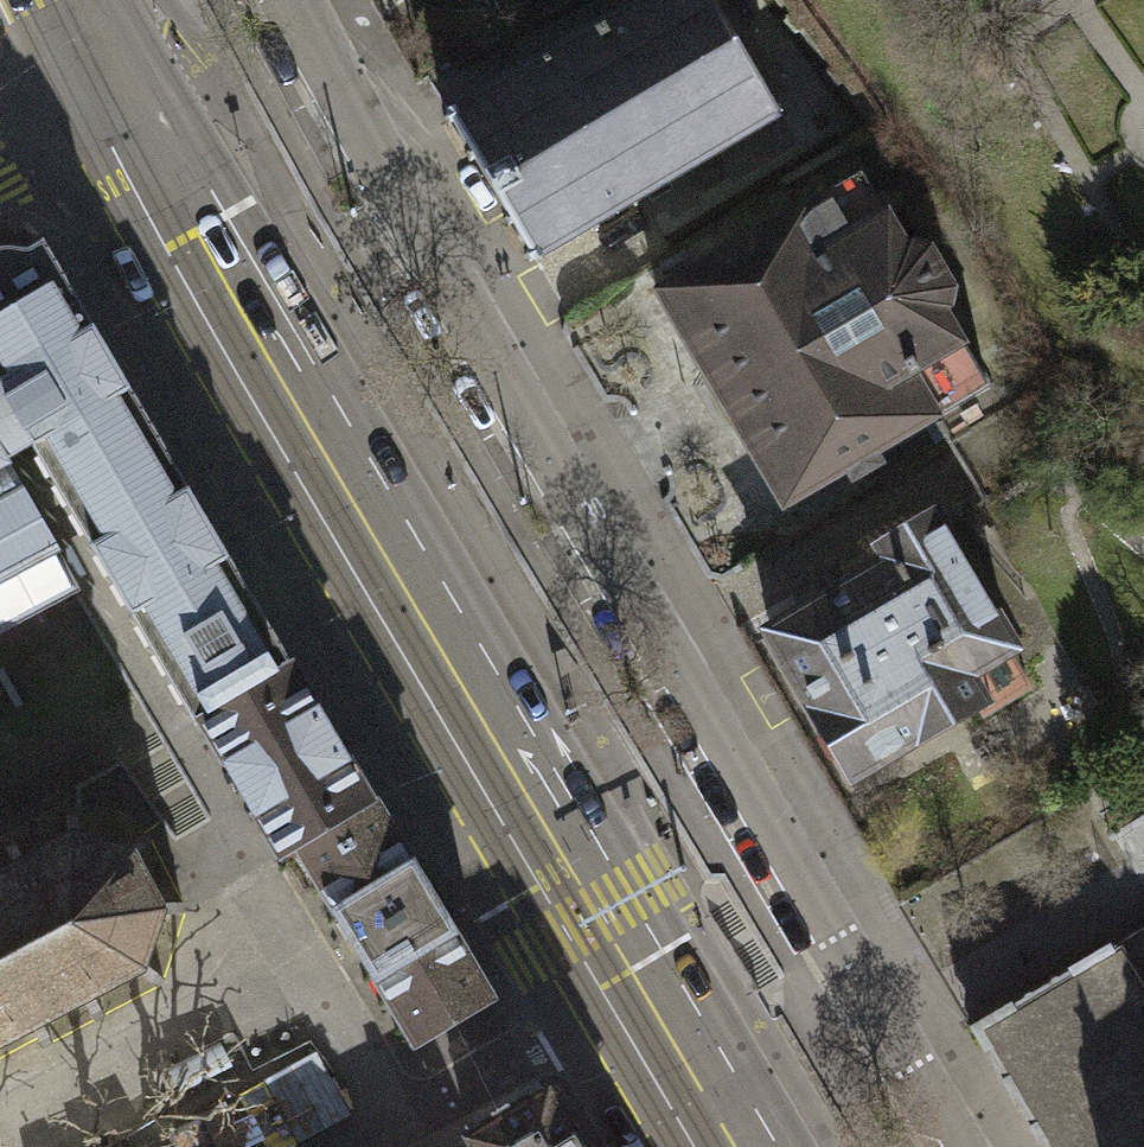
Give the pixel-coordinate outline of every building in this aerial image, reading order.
[(715,0),(643,0),(442,114),(526,261),(781,116),(715,0)] [(655,291),(783,507),(932,418),(946,441),(1019,396),(1038,385),(992,280),(950,306),(951,284),(929,246),(903,244),(856,171),(655,291)] [(76,590),(57,553),(61,551),(43,521),(7,460),(20,453),(32,446),(195,723),(200,720),(199,717),(291,663),(43,243),(24,253),(17,251),(5,250),(0,251),(0,631),(76,590)] [(1019,396),(946,441),(983,503),(1053,461),(1019,396)] [(1008,644),(932,512),(882,547),(888,561),(765,631),(820,720),(815,737),(828,758),(842,758),(851,772),(979,698),(964,673),(1008,644)] [(291,663),(199,717),(200,720),(281,858),(296,850),(297,849),(296,847),(372,801),(291,663)] [(489,999),(372,801),(296,847),(297,849),(296,850),(414,1043),(489,999)] [(30,1023),(43,1048),(53,1043),(39,1017),(81,994),(95,1020),(104,1016),(91,991),(133,968),(157,987),(164,979),(141,959),(155,916),(183,912),(183,902),(155,904),(132,863),(151,840),(143,833),(124,855),(79,840),(77,808),(66,808),(67,839),(25,862),(12,837),(2,842),(14,865),(0,873),(0,1039),(30,1023)] [(1109,945),(972,1026),(1044,1146),(1143,1146),(1143,1004),(1109,945)] [(547,1090),(468,1137),(474,1146),(580,1146),(547,1090)]
